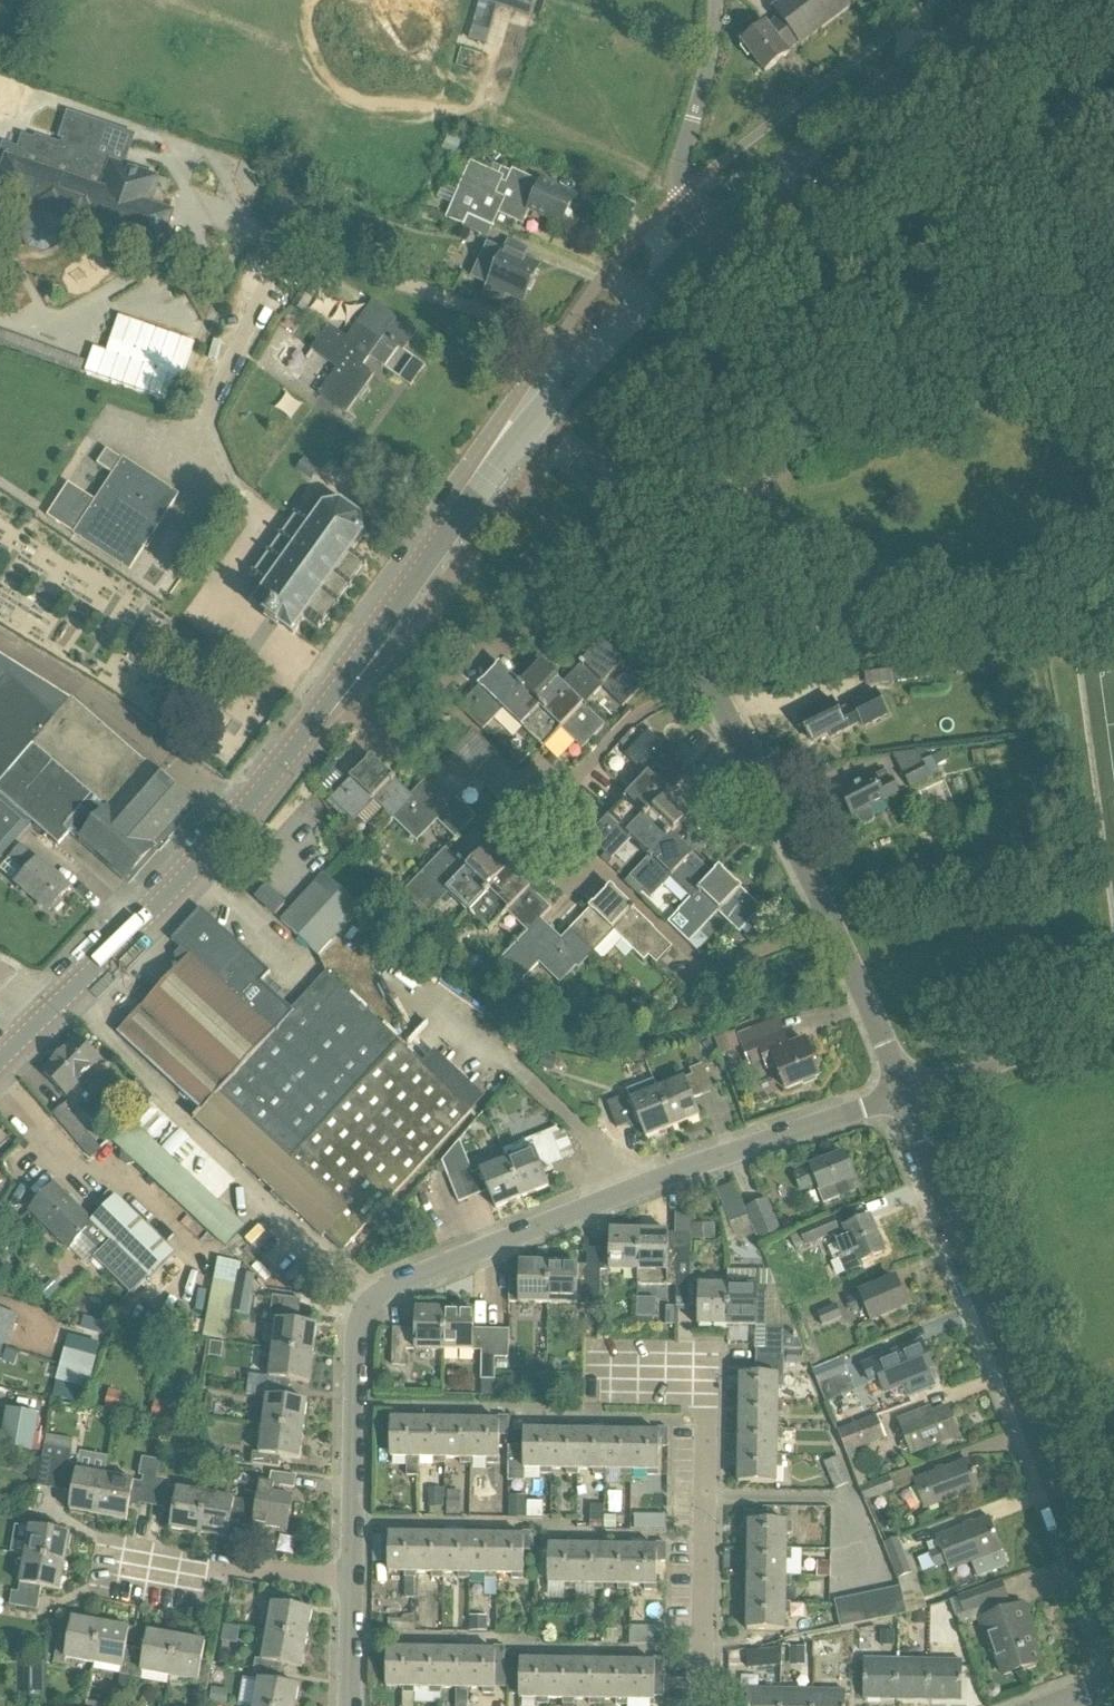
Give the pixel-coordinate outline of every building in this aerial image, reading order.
[(497,4),(530,15),(534,0),(482,0),(497,4)] [(775,8),(774,7),(774,8),(781,17),(769,27),(767,25),(743,43),(766,73),(789,54),(787,52),(800,42),(802,46),(803,45),(803,44),(858,3),(859,3),(860,2),(858,0),(785,0),(775,8)] [(166,194),(169,184),(156,180),(157,179),(111,163),(110,166),(87,158),(91,145),(96,147),(103,126),(68,114),(60,138),(65,140),(64,143),(61,142),(60,146),(37,138),(33,148),(19,143),(18,148),(15,147),(11,160),(7,159),(0,180),(0,190),(35,202),(33,208),(66,219),(67,215),(100,226),(101,223),(129,233),(128,236),(161,248),(172,215),(160,210),(166,194)] [(495,223),(510,229),(514,222),(523,226),(529,212),(561,227),(574,197),(542,182),(541,184),(513,171),(511,174),(505,171),(503,177),(471,163),(460,189),(452,205),(446,219),(463,225),(468,215),(493,226),(495,223)] [(493,227),(493,226),(468,215),(463,225),(462,228),(488,239),(493,227)] [(505,254),(488,245),(473,278),(490,286),(486,296),(501,303),(505,293),(522,301),(528,290),(531,291),(536,281),(533,279),(538,269),(521,261),(525,251),(510,244),(505,254)] [(292,307),(306,315),(321,288),(307,280),(292,307)] [(415,334),(374,304),(347,341),(329,328),(313,351),(339,370),(321,396),(347,415),(374,377),(362,368),(370,357),(385,368),(399,348),(403,351),(415,334)] [(85,369),(174,400),(194,338),(119,312),(106,348),(94,344),(85,369)] [(9,348),(13,338),(0,333),(0,345),(9,348)] [(413,359),(398,379),(411,388),(425,368),(413,359)] [(113,479),(98,502),(71,484),(50,516),(76,534),(130,569),(145,546),(162,520),(165,515),(177,496),(107,450),(98,464),(115,476),(113,479)] [(305,458),(297,471),(313,482),(321,469),(305,458)] [(295,513),(294,515),(294,516),(295,517),(283,535),(280,533),(278,536),(280,537),(270,552),(268,550),(266,553),(268,555),(256,573),(253,571),(251,574),(253,576),(251,579),(265,589),(254,605),(268,615),(266,618),(277,625),(279,623),(294,634),(304,618),(318,628),(321,625),(323,626),(325,623),(323,622),(336,603),(338,605),(340,602),(338,601),(348,587),(350,588),(352,585),(350,583),(363,565),(365,567),(367,564),(351,553),(362,536),(366,537),(367,533),(364,533),(362,519),(364,517),(363,515),(360,516),(343,505),(344,502),(340,501),(339,504),(327,507),(325,504),(322,505),(317,501),(307,515),(304,518),(298,515),(295,513)] [(563,685),(584,706),(604,685),(626,706),(646,684),(603,643),(563,685)] [(71,829),(96,852),(94,855),(107,866),(109,863),(127,879),(154,849),(153,848),(191,804),(72,698),(71,700),(0,656),(0,793),(58,844),(71,829)] [(531,676),(522,686),(564,728),(585,748),(606,727),(584,706),(563,685),(547,669),(549,667),(540,659),(527,672),(531,676)] [(892,671),(865,674),(866,689),(895,686),(895,683),(942,677),(942,674),(955,673),(954,659),(940,660),(940,664),(892,669),(892,671)] [(481,730),(501,708),(522,686),(500,666),(459,709),(481,730)] [(522,686),(501,708),(544,749),(564,728),(522,686)] [(831,735),(833,739),(863,723),(866,728),(889,716),(876,692),(853,704),(856,709),(841,716),(833,701),(801,717),(815,744),(831,735)] [(648,774),(670,795),(691,774),(648,732),(627,753),(648,774)] [(474,734),(473,735),(473,736),(433,777),(455,798),(475,778),(507,809),(528,787),(475,735),(476,735),(474,734)] [(904,773),(924,764),(917,750),(894,753),(904,773)] [(339,779),(350,760),(339,754),(328,773),(339,779)] [(392,819),(413,797),(372,757),(330,800),(352,821),(372,800),(392,819)] [(924,764),(904,773),(912,789),(932,779),(924,763),(924,764)] [(855,818),(857,817),(862,826),(866,829),(875,824),(876,819),(871,810),(900,796),(893,782),(892,782),(888,773),(875,780),(873,775),(859,782),(860,785),(843,794),(849,806),(846,807),(850,816),(853,814),(855,818)] [(670,795),(648,774),(587,837),(608,858),(629,837),(670,795)] [(477,819),(455,798),(433,777),(413,797),(392,819),(414,841),(431,823),(434,820),(456,841),(477,819)] [(680,804),(670,795),(629,837),(650,858),(671,836),(688,818),(691,820),(698,813),(684,800),(680,804)] [(8,848),(30,825),(0,798),(0,858),(8,848)] [(671,836),(650,858),(630,878),(652,900),(673,879),(693,898),(713,877),(671,836)] [(448,893),(468,913),(509,871),(499,861),(503,856),(490,843),(481,852),(483,853),(467,870),(448,893)] [(21,846),(10,858),(0,870),(49,913),(52,910),(55,912),(62,903),(60,901),(71,889),(40,861),(38,862),(21,846)] [(431,909),(448,893),(467,870),(445,849),(431,863),(404,892),(427,913),(431,909)] [(720,869),(713,877),(693,898),(678,913),(679,913),(668,924),(689,945),(722,912),(742,932),(763,911),(720,869)] [(509,871),(468,913),(489,933),(510,912),(531,931),(541,922),(542,922),(552,912),(509,871)] [(360,909),(324,876),(282,922),(318,955),(360,909)] [(265,888),(256,898),(275,915),(284,905),(265,888)] [(651,935),(654,931),(612,890),(571,932),(593,952),(612,932),(642,961),(645,961),(661,945),(651,935)] [(156,996),(120,1034),(203,1110),(196,1118),(323,1235),(325,1233),(343,1250),(403,1185),(431,1155),(472,1111),(484,1098),(434,1051),(422,1064),(398,1042),(327,977),(328,976),(326,975),(292,1012),(261,983),(270,973),(201,910),(173,940),(172,941),(181,950),(175,956),(180,969),(171,980),(156,996)] [(562,942),(542,922),(541,922),(531,931),(500,963),(522,984),(542,962),(563,982),(593,952),(571,932),(562,942)] [(455,936),(441,940),(446,955),(459,951),(455,936)] [(722,1054),(740,1047),(734,1032),(716,1039),(722,1054)] [(783,1033),(758,1044),(765,1060),(768,1068),(776,1065),(787,1090),(819,1076),(805,1041),(789,1048),(783,1033)] [(99,1059),(78,1038),(44,1072),(67,1095),(80,1082),(78,1081),(99,1059)] [(558,1058),(542,1053),(538,1068),(553,1073),(558,1058)] [(693,1076),(658,1090),(673,1127),(699,1116),(692,1099),(713,1091),(703,1065),(691,1070),(693,1076)] [(673,1127),(658,1090),(623,1105),(620,1098),(607,1103),(618,1129),(639,1121),(646,1138),(673,1127)] [(481,1112),(495,1122),(505,1110),(491,1099),(481,1112)] [(63,1106),(53,1115),(79,1144),(91,1158),(101,1150),(89,1136),(63,1106)] [(129,1119),(111,1139),(123,1150),(120,1160),(127,1166),(136,1163),(225,1246),(241,1229),(176,1168),(179,1165),(129,1119)] [(534,1149),(507,1160),(523,1198),(550,1187),(542,1169),(563,1161),(552,1135),(532,1143),(534,1149)] [(496,1209),(523,1198),(507,1160),(472,1175),(459,1143),(443,1162),(449,1177),(460,1202),(488,1190),(496,1209)] [(824,1204),(841,1197),(861,1189),(850,1162),(847,1164),(843,1154),(811,1167),(812,1169),(795,1175),(801,1190),(818,1184),(820,1190),(818,1191),(824,1204)] [(728,1175),(734,1191),(750,1185),(744,1169),(728,1175)] [(56,1184),(30,1210),(69,1249),(82,1236),(100,1253),(95,1258),(131,1295),(148,1278),(150,1280),(175,1254),(117,1197),(93,1221),(78,1206),(78,1202),(73,1197),(69,1197),(56,1184)] [(767,1201),(747,1209),(759,1240),(779,1232),(767,1201)] [(8,1210),(0,1218),(0,1232),(3,1235),(17,1220),(8,1210)] [(833,1216),(798,1231),(805,1247),(840,1232),(833,1216)] [(839,1243),(843,1253),(837,1256),(844,1273),(863,1266),(861,1262),(885,1253),(883,1249),(886,1248),(881,1237),(879,1238),(870,1218),(845,1228),(850,1238),(839,1243)] [(731,1228),(736,1242),(737,1244),(754,1237),(754,1235),(751,1229),(748,1221),(731,1228)] [(693,1242),(717,1242),(717,1227),(693,1227),(693,1242)] [(588,1250),(588,1270),(602,1270),(602,1272),(639,1272),(640,1232),(610,1231),(610,1251),(588,1250)] [(640,1232),(639,1272),(639,1286),(678,1287),(678,1285),(690,1285),(691,1235),(678,1235),(678,1238),(669,1238),(669,1232),(640,1232)] [(203,1339),(227,1344),(242,1266),(218,1261),(203,1339)] [(549,1303),(550,1265),(520,1265),(520,1284),(510,1284),(510,1303),(549,1303)] [(579,1266),(550,1265),(549,1303),(601,1304),(602,1272),(602,1270),(588,1270),(579,1270),(579,1266)] [(729,1270),(729,1286),(728,1326),(765,1327),(767,1327),(767,1308),(768,1287),(776,1287),(768,1271),(729,1270)] [(239,1291),(254,1294),(257,1276),(242,1274),(239,1291)] [(901,1292),(896,1280),(861,1294),(861,1295),(849,1300),(854,1313),(866,1308),(872,1321),(907,1306),(905,1303),(908,1302),(904,1290),(901,1292)] [(698,1326),(728,1326),(729,1286),(690,1285),(678,1285),(678,1287),(677,1307),(699,1307),(698,1326)] [(274,1350),(314,1354),(317,1326),(299,1324),(301,1300),(274,1297),(271,1320),(278,1321),(274,1350)] [(836,1306),(817,1313),(823,1326),(841,1318),(836,1306)] [(405,1349),(444,1350),(444,1310),(415,1310),(414,1329),(393,1328),(392,1365),(405,1365),(405,1349)] [(474,1311),(444,1310),(444,1350),(482,1351),(481,1380),(495,1380),(495,1377),(495,1375),(495,1358),(496,1331),(473,1330),(474,1311)] [(9,1314),(4,1329),(13,1332),(18,1317),(9,1314)] [(741,1375),(740,1401),(778,1402),(778,1387),(784,1387),(784,1349),(802,1350),(793,1329),(783,1329),(783,1337),(765,1337),(765,1327),(755,1327),(755,1349),(757,1349),(756,1375),(741,1375)] [(509,1331),(496,1331),(495,1358),(508,1358),(509,1331)] [(936,1377),(922,1342),(873,1362),(885,1393),(912,1382),(914,1386),(936,1377)] [(262,1387),(290,1391),(291,1381),(310,1383),(314,1354),(274,1350),(271,1378),(264,1377),(262,1387)] [(842,1359),(813,1370),(826,1403),(855,1391),(848,1372),(860,1367),(856,1357),(844,1362),(842,1359)] [(93,1372),(61,1364),(56,1381),(88,1390),(93,1372)] [(784,1372),(785,1388),(799,1387),(799,1371),(784,1372)] [(52,1396),(73,1402),(78,1387),(56,1381),(52,1396)] [(248,1384),(246,1395),(261,1396),(261,1397),(268,1398),(265,1427),(304,1432),(307,1403),(289,1401),(290,1391),(262,1387),(262,1386),(248,1384)] [(112,1390),(106,1410),(117,1413),(123,1393),(112,1390)] [(783,1402),(778,1402),(740,1401),(740,1428),(777,1429),(777,1413),(783,1413),(783,1402)] [(166,1424),(169,1404),(153,1402),(150,1422),(166,1424)] [(911,1454),(959,1435),(948,1408),(930,1415),(928,1409),(898,1421),(911,1454)] [(7,1409),(1,1446),(34,1451),(40,1415),(7,1409)] [(472,1421),(472,1459),(487,1459),(487,1464),(498,1464),(499,1436),(508,1436),(509,1417),(499,1417),(499,1421),(472,1421)] [(877,1417),(839,1432),(846,1452),(885,1437),(877,1417)] [(418,1475),(418,1457),(419,1419),(391,1419),(391,1457),(406,1457),(406,1475),(418,1475)] [(419,1419),(418,1457),(431,1458),(434,1458),(434,1463),(445,1464),(445,1458),(445,1420),(419,1419)] [(445,1420),(445,1458),(461,1459),(461,1464),(471,1464),(472,1459),(472,1421),(445,1420)] [(304,1432),(265,1427),(261,1454),(254,1453),(253,1464),(280,1467),(281,1458),(300,1460),(304,1432)] [(796,1429),(777,1429),(740,1428),(739,1455),(777,1456),(777,1440),(795,1441),(796,1429)] [(632,1433),(632,1471),(647,1471),(647,1476),(658,1476),(659,1448),(668,1448),(668,1429),(658,1429),(658,1433),(632,1433)] [(524,1481),(524,1469),(540,1469),(540,1475),(551,1475),(551,1469),(552,1432),(524,1431),(524,1450),(508,1449),(508,1481),(524,1481)] [(578,1475),(578,1470),(578,1432),(552,1432),(551,1469),(567,1470),(567,1475),(578,1475)] [(605,1475),(605,1470),(605,1432),(578,1432),(578,1470),(593,1470),(593,1475),(605,1475)] [(631,1476),(632,1471),(632,1433),(605,1432),(605,1470),(620,1471),(620,1476),(631,1476)] [(71,1511),(99,1516),(106,1476),(69,1469),(70,1463),(73,1441),(47,1436),(43,1458),(56,1460),(52,1488),(74,1492),(71,1511)] [(782,1456),(777,1456),(739,1455),(739,1483),(776,1484),(777,1467),(782,1467),(782,1456)] [(849,1483),(838,1457),(825,1463),(836,1489),(849,1483)] [(56,1460),(43,1458),(39,1485),(52,1488),(56,1460)] [(926,1509),(979,1489),(974,1477),(976,1476),(974,1472),(973,1472),(968,1460),(915,1481),(926,1509)] [(258,1497),(253,1524),(260,1525),(261,1519),(268,1520),(268,1522),(288,1526),(293,1497),(278,1494),(279,1486),(293,1488),(295,1476),(269,1473),(268,1485),(259,1484),(258,1497)] [(143,1482),(106,1476),(99,1516),(128,1521),(131,1502),(153,1505),(157,1479),(144,1476),(143,1482)] [(171,1529),(200,1534),(207,1495),(169,1488),(171,1481),(157,1479),(153,1505),(175,1509),(171,1529)] [(885,1480),(860,1490),(864,1500),(889,1490),(885,1480)] [(534,1488),(535,1506),(553,1505),(552,1487),(534,1488)] [(244,1501),(207,1495),(200,1534),(228,1539),(232,1520),(253,1524),(258,1497),(245,1495),(244,1501)] [(510,1497),(509,1518),(526,1519),(526,1502),(527,1498),(510,1497)] [(460,1516),(461,1498),(447,1498),(446,1515),(460,1516)] [(603,1521),(604,1505),(590,1504),(589,1521),(603,1521)] [(749,1522),(749,1548),(787,1549),(787,1534),(793,1534),(793,1523),(764,1522),(764,1513),(745,1512),(745,1522),(749,1522)] [(26,1555),(65,1563),(70,1534),(52,1531),(53,1520),(33,1516),(26,1555)] [(949,1572),(973,1563),(978,1577),(1008,1565),(990,1518),(936,1538),(941,1549),(930,1554),(936,1568),(946,1564),(949,1572)] [(523,1537),(498,1536),(497,1574),(512,1574),(512,1580),(523,1580),(524,1551),(533,1551),(533,1533),(523,1532),(523,1537)] [(417,1578),(417,1572),(418,1534),(390,1534),(390,1536),(390,1562),(389,1572),(406,1572),(405,1598),(415,1598),(415,1578),(417,1578)] [(418,1534),(417,1572),(431,1572),(432,1573),(432,1579),(443,1579),(444,1573),(444,1535),(418,1534)] [(470,1578),(470,1574),(471,1535),(444,1535),(444,1573),(459,1573),(459,1578),(470,1578)] [(471,1535),(470,1574),(486,1574),(486,1579),(497,1579),(497,1574),(498,1536),(471,1535)] [(374,1562),(390,1562),(390,1536),(374,1536),(374,1562)] [(913,1561),(907,1563),(898,1538),(885,1543),(898,1580),(917,1572),(913,1561)] [(630,1548),(629,1586),(645,1586),(645,1591),(656,1591),(656,1562),(665,1562),(666,1544),(656,1543),(656,1548),(630,1548)] [(576,1590),(576,1585),(577,1547),(549,1546),(549,1560),(542,1560),(544,1577),(549,1577),(549,1584),(565,1585),(565,1589),(576,1590)] [(603,1590),(603,1585),(603,1547),(577,1547),(576,1585),(591,1585),(591,1590),(603,1590)] [(629,1591),(629,1586),(630,1548),(603,1547),(603,1585),(618,1586),(618,1590),(629,1591)] [(814,1563),(797,1563),(797,1576),(821,1575),(820,1564),(838,1563),(837,1547),(814,1547),(814,1563)] [(792,1549),(787,1549),(749,1548),(748,1575),(787,1576),(787,1561),(792,1561),(792,1549)] [(1057,1551),(1047,1555),(1057,1577),(1067,1573),(1057,1551)] [(65,1563),(26,1555),(19,1592),(13,1591),(10,1604),(38,1609),(42,1588),(60,1591),(65,1563)] [(792,1576),(787,1576),(748,1575),(748,1602),(786,1602),(786,1587),(791,1588),(792,1576)] [(496,1581),(485,1580),(485,1597),(496,1597),(496,1581)] [(1001,1582),(951,1600),(957,1616),(1007,1598),(1001,1582)] [(888,1590),(893,1617),(906,1615),(901,1587),(888,1590)] [(797,1605),(817,1605),(817,1591),(797,1590),(797,1605)] [(888,1590),(875,1593),(880,1620),(893,1617),(888,1590)] [(267,1632),(307,1640),(313,1611),(294,1607),(296,1597),(268,1592),(266,1604),(272,1605),(267,1632)] [(861,1595),(867,1623),(880,1620),(875,1593),(861,1595)] [(861,1595),(848,1598),(854,1625),(867,1623),(861,1595)] [(848,1598),(836,1601),(841,1628),(854,1625),(848,1598)] [(970,1624),(983,1619),(987,1629),(1004,1677),(1039,1664),(1028,1635),(1033,1634),(1032,1629),(1023,1605),(1010,1610),(1006,1599),(959,1616),(961,1620),(963,1622),(965,1623),(968,1624),(970,1624)] [(786,1602),(748,1602),(747,1628),(743,1628),(743,1630),(786,1631),(786,1629),(786,1614),(791,1614),(791,1602),(786,1602)] [(94,1664),(101,1623),(73,1618),(71,1629),(69,1637),(59,1636),(54,1663),(65,1665),(66,1659),(94,1664)] [(129,1628),(101,1623),(94,1664),(122,1669),(121,1675),(131,1677),(136,1649),(126,1648),(129,1628)] [(136,1649),(131,1677),(141,1678),(142,1672),(170,1677),(177,1638),(148,1632),(145,1651),(136,1649)] [(302,1669),(307,1640),(267,1632),(262,1661),(256,1659),(254,1670),(281,1675),(283,1665),(302,1669)] [(205,1643),(177,1638),(170,1677),(198,1682),(197,1689),(208,1691),(212,1663),(202,1662),(205,1643)] [(496,1652),(470,1651),(469,1689),(485,1690),(485,1695),(496,1695),(496,1666),(506,1667),(506,1647),(496,1647),(496,1652)] [(749,1668),(779,1665),(778,1648),(747,1651),(749,1668)] [(415,1693),(415,1688),(415,1650),(387,1650),(387,1688),(403,1688),(403,1693),(415,1693)] [(442,1694),(443,1689),(443,1650),(431,1650),(415,1650),(415,1688),(430,1688),(430,1694),(442,1694)] [(443,1689),(457,1689),(456,1705),(468,1705),(468,1689),(469,1689),(470,1651),(443,1650),(443,1689)] [(38,1654),(37,1684),(48,1684),(48,1654),(38,1654)] [(629,1664),(629,1702),(644,1702),(644,1705),(655,1705),(656,1697),(665,1697),(665,1679),(665,1660),(655,1660),(655,1664),(629,1664)] [(896,1700),(897,1661),(865,1660),(864,1699),(896,1700)] [(897,1661),(896,1700),(929,1700),(930,1661),(897,1661)] [(930,1661),(929,1700),(961,1701),(962,1662),(930,1661)] [(549,1705),(549,1700),(549,1662),(522,1662),(521,1699),(537,1700),(537,1705),(549,1705)] [(575,1705),(575,1701),(576,1663),(549,1662),(549,1700),(564,1700),(564,1704),(575,1705)] [(576,1663),(575,1701),(591,1701),(591,1705),(593,1705),(602,1705),(602,1701),(602,1663),(576,1663)] [(629,1702),(629,1664),(602,1663),(602,1701),(617,1701),(617,1705),(629,1705),(629,1702)] [(281,1675),(254,1670),(252,1679),(258,1680),(253,1705),(295,1705),(298,1687),(279,1684),(281,1675)] [(237,1689),(238,1675),(221,1675),(221,1689),(237,1689)] [(210,1702),(228,1705),(230,1691),(212,1689),(210,1702)] [(781,1691),(748,1690),(748,1705),(780,1705),(781,1691)] [(813,1692),(781,1691),(780,1705),(813,1705),(813,1692)] [(813,1705),(846,1705),(846,1692),(813,1692),(813,1705)]
